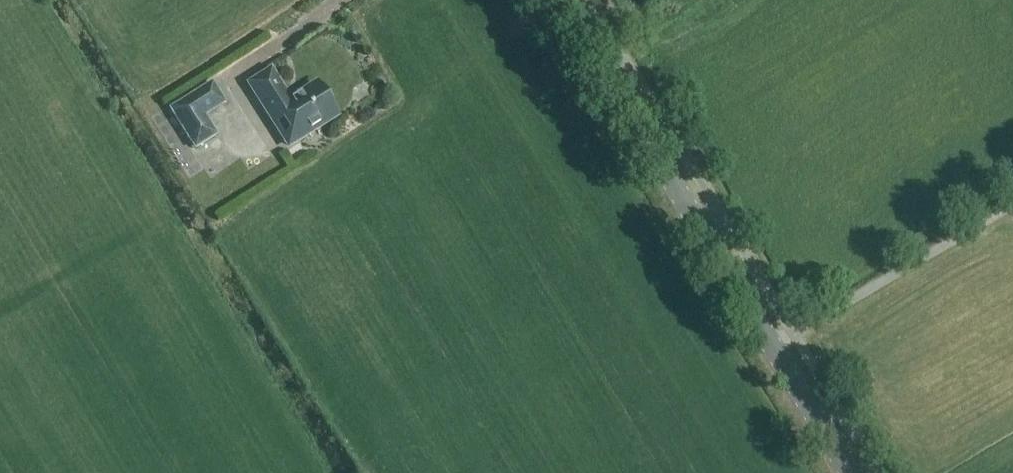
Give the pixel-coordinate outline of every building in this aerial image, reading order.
[(250,86),(286,142),(333,112),(317,85),(290,102),(271,73),(250,86)] [(195,149),(217,136),(192,96),(170,110),(195,149)]
